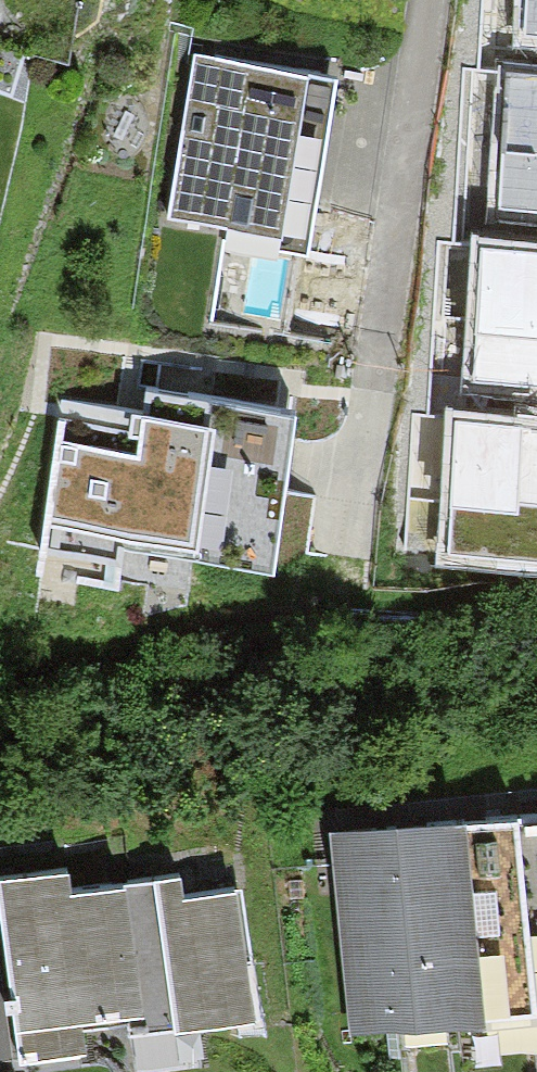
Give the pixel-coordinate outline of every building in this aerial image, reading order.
[(519,43),(536,45),(536,0),(522,0),(519,43)] [(161,226),(293,244),(318,63),(187,44),(161,226)] [(502,65),(492,220),(536,223),(536,68),(502,65)] [(472,239),(462,387),(536,392),(536,243),(472,239)] [(143,453),(63,444),(53,534),(274,559),(291,409),(150,392),(143,453)] [(449,411),(440,563),(536,569),(536,417),(449,411)] [(500,824),(339,838),(354,1016),(516,1002),(500,824)] [(124,1007),(106,861),(0,874),(0,915),(13,1021),(124,1007)] [(217,873),(110,887),(128,1026),(235,1012),(217,873)]
